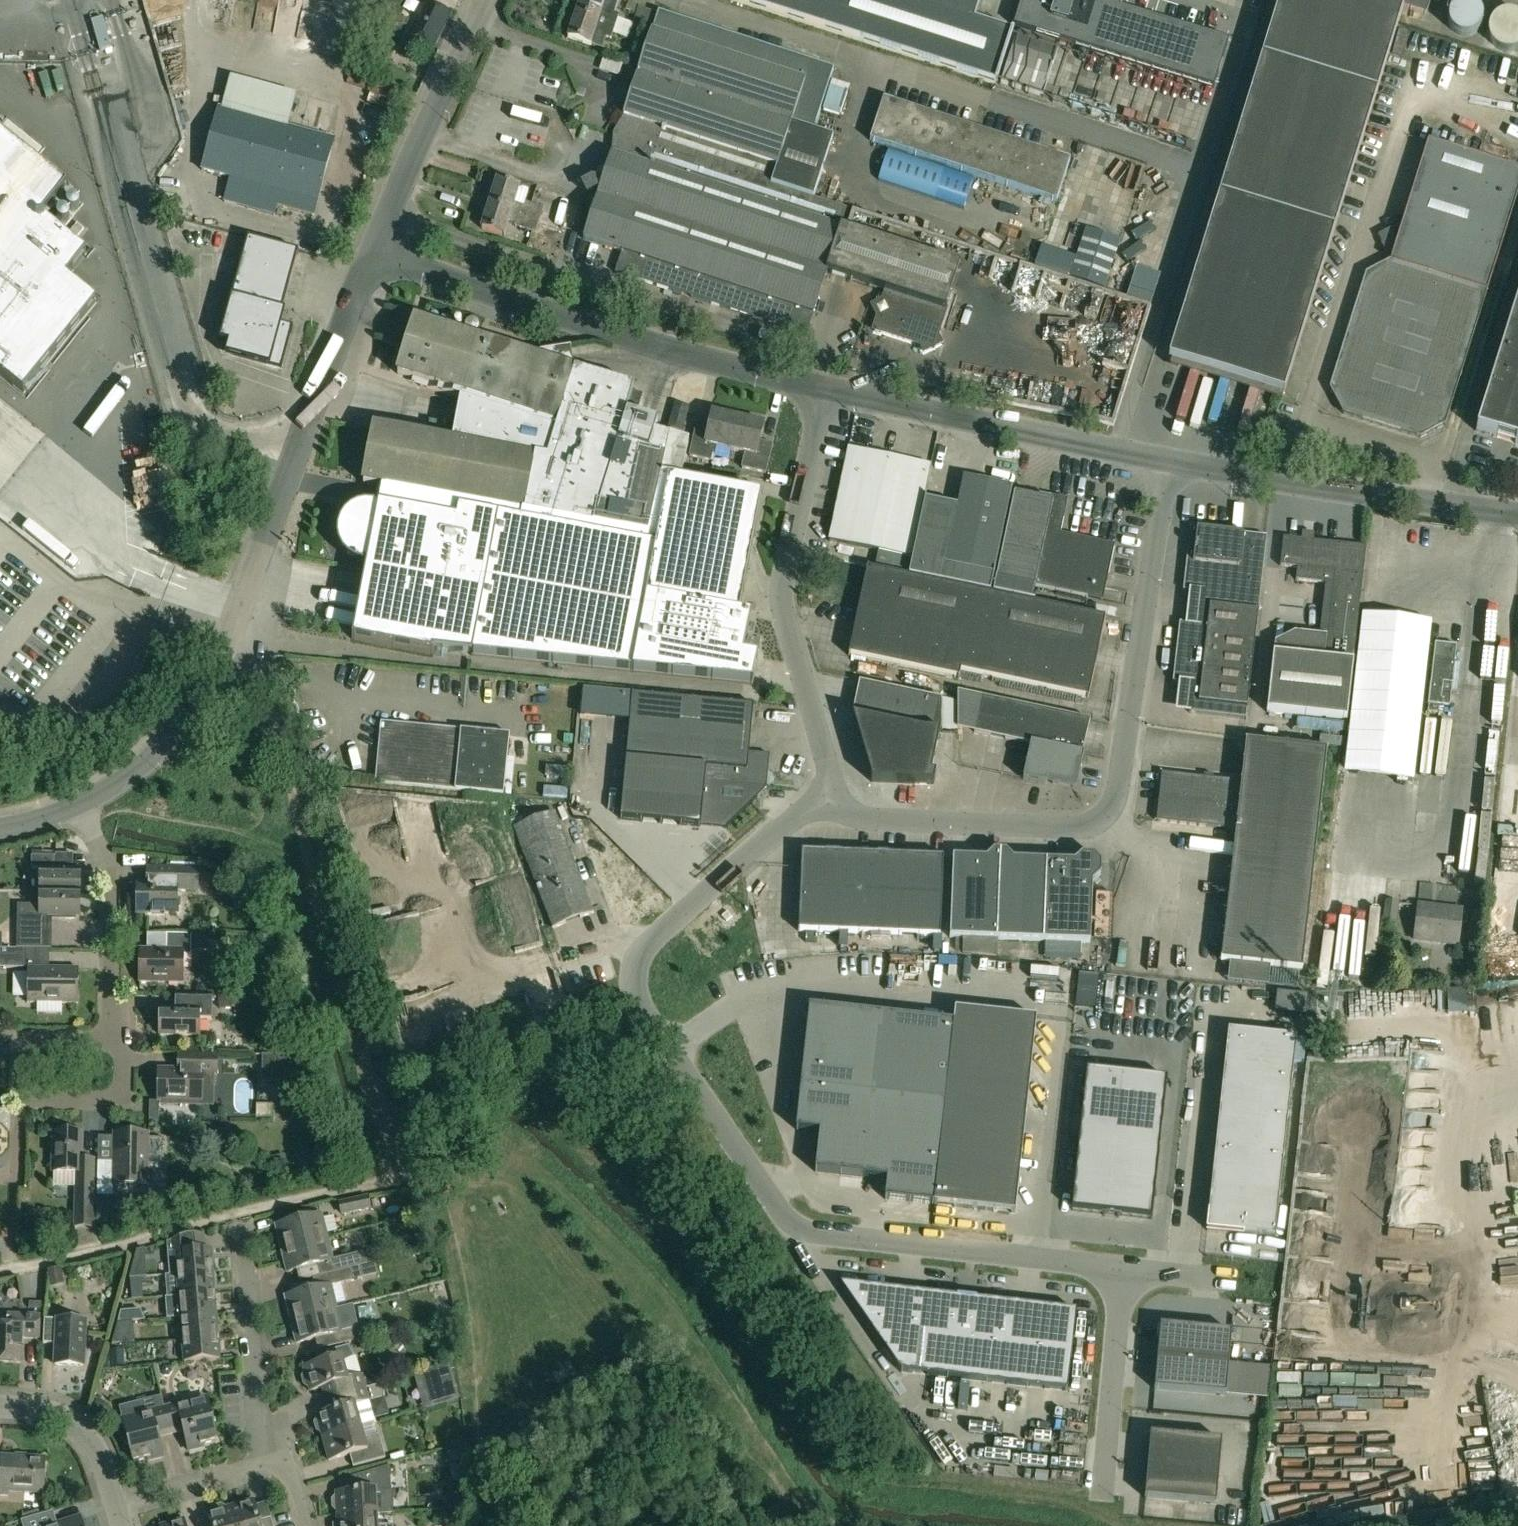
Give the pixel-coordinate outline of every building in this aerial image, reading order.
[(617,2),(612,0),(580,0),(575,14),(614,27),(618,15),(614,14),(617,2)] [(639,7),(629,0),(626,9),(636,13),(633,23),(645,27),(651,12),(639,7)] [(797,22),(900,54),(996,85),(1013,34),(974,21),(981,0),(730,0),(797,22)] [(1213,88),(1228,41),(1096,0),(1022,0),(1014,26),(1213,88)] [(1168,360),(1283,396),(1403,7),(1427,15),(1431,0),(1440,3),(1440,0),(1280,0),(1168,360)] [(1467,37),(1485,11),(1468,0),(1460,0),(1445,22),(1467,37)] [(450,15),(425,2),(408,36),(433,49),(450,15)] [(636,141),(770,185),(813,199),(833,137),(814,130),(834,68),(658,11),(623,117),(612,133),(612,134),(636,141)] [(591,46),(595,31),(603,34),(602,36),(610,39),(614,27),(575,14),(567,38),(591,46)] [(830,87),(823,110),(841,115),(848,92),(830,87)] [(1057,203),(1071,161),(884,99),(870,141),(1057,203)] [(530,110),(535,131),(554,127),(549,106),(530,110)] [(317,203),(334,141),(218,109),(201,171),(230,179),(224,203),(274,216),(277,207),(313,217),(317,203)] [(23,395),(97,304),(67,279),(87,254),(42,219),(67,188),(0,133),(0,377),(23,395)] [(612,134),(611,154),(602,181),(592,178),(592,180),(582,185),(587,196),(597,190),(599,191),(583,240),(622,252),(615,274),(806,336),(813,315),(814,315),(827,274),(842,229),(844,230),(850,211),(813,199),(770,185),(636,141),(612,134)] [(1343,415),(1420,439),(1446,426),(1517,195),(1517,170),(1428,142),(1391,261),(1366,274),(1330,389),(1343,415)] [(888,150),(878,180),(935,199),(945,169),(888,150)] [(488,205),(512,213),(539,222),(558,228),(561,218),(542,212),(543,209),(523,203),(522,206),(515,204),(520,189),(496,181),(488,205)] [(516,224),(515,227),(535,234),(539,223),(558,229),(558,228),(539,222),(512,213),(488,205),(481,230),(504,237),(509,222),(516,224)] [(1052,233),(1060,235),(1066,215),(1057,212),(1052,233)] [(827,274),(886,293),(901,249),(844,230),(842,229),(827,274)] [(1085,229),(1069,277),(1103,288),(1119,240),(1085,229)] [(248,239),(220,342),(236,346),(233,355),(281,368),(292,328),(279,324),(298,252),(248,239)] [(901,249),(886,293),(882,305),(875,309),(879,315),(874,331),(921,346),(924,354),(941,345),(937,338),(960,268),(901,249)] [(1481,415),(1476,431),(1476,432),(1515,444),(1517,445),(1517,296),(1481,415)] [(647,536),(670,440),(655,436),(657,426),(635,420),(642,397),(632,394),(632,393),(575,375),(570,350),(527,356),(414,320),(396,375),(422,383),(420,389),(459,402),(452,444),(373,429),(363,485),(593,528),(593,526),(647,536)] [(689,409),(676,405),(668,430),(681,433),(689,409)] [(731,451),(738,419),(712,414),(708,431),(695,428),(689,456),(714,462),(717,448),(731,451)] [(766,474),(773,445),(760,442),(764,425),(738,419),(731,451),(745,454),(742,468),(766,474)] [(687,445),(670,440),(661,476),(680,481),(687,445)] [(848,450),(829,541),(911,559),(930,467),(848,450)] [(377,506),(373,505),(366,504),(359,506),(353,508),(347,512),(342,517),(339,523),(337,530),(336,537),(337,544),(340,550),(344,556),(349,561),(355,564),(362,566),(392,572),(379,638),(376,637),(353,633),(352,640),(434,656),(435,646),(472,653),(471,656),(753,685),(758,658),(743,656),(751,617),(740,615),(749,568),(740,543),(754,538),(762,497),(680,481),(661,476),(647,536),(593,526),(593,528),(381,488),(377,506)] [(958,508),(926,501),(910,577),(990,594),(1012,489),(964,479),(958,508)] [(1106,588),(1115,545),(1061,534),(1068,501),(1049,497),(1048,501),(1015,494),(994,595),(1031,602),(1035,587),(1087,598),(1090,584),(1106,588)] [(1199,625),(1180,623),(1173,682),(1192,684),(1189,713),(1246,719),(1267,537),(1190,528),(1183,591),(1203,593),(1199,625)] [(1295,633),(1275,643),(1267,711),(1347,720),(1366,548),(1283,539),(1280,567),(1298,569),(1296,580),(1325,584),(1320,635),(1295,633)] [(867,568),(849,656),(959,679),(961,672),(1089,699),(1102,636),(1106,618),(1031,602),(994,595),(990,594),(910,577),(867,568)] [(1429,624),(1364,616),(1346,776),(1411,783),(1429,624)] [(1456,646),(1435,644),(1428,705),(1429,705),(1428,713),(1443,714),(1444,707),(1450,707),(1456,646)] [(627,699),(629,681),(590,677),(588,695),(627,699)] [(872,785),(935,786),(937,775),(932,774),(941,733),(957,732),(957,703),(859,683),(852,718),(872,785)] [(769,755),(748,753),(753,706),(632,694),(626,758),(705,766),(704,782),(766,788),(769,755)] [(1047,780),(1053,781),(1052,784),(1075,776),(1077,776),(1079,764),(1082,764),(1084,755),(1083,755),(1091,721),(982,697),(974,733),(1031,745),(1023,780),(1045,785),(1047,780)] [(375,784),(503,796),(509,736),(381,723),(375,784)] [(1203,778),(1161,773),(1156,821),(1236,830),(1221,962),(1302,971),(1327,750),(1246,741),(1241,782),(1213,779),(1214,774),(1203,773),(1203,778)] [(552,930),(594,914),(556,816),(550,814),(513,829),(552,930)] [(1508,816),(1504,866),(1517,867),(1517,817),(1508,816)] [(801,852),(798,931),(939,937),(942,858),(801,852)] [(79,869),(54,869),(54,857),(30,857),(30,869),(39,869),(39,892),(79,893),(79,869)] [(949,938),(995,940),(999,860),(998,860),(998,868),(993,867),(986,859),(952,858),(949,938)] [(1000,860),(999,860),(995,940),(1043,942),(1046,862),(1013,860),(1006,868),(999,868),(1000,860)] [(1101,864),(1046,862),(1043,942),(1090,944),(1092,884),(1101,875),(1101,864)] [(146,867),(146,885),(136,885),(136,914),(176,915),(176,892),(199,892),(199,867),(146,867)] [(1506,896),(1517,896),(1517,879),(1506,878),(1506,896)] [(26,908),(16,908),(16,949),(24,949),(24,948),(49,949),(54,945),(54,944),(49,935),(46,935),(46,917),(78,917),(79,893),(39,892),(39,906),(26,906),(26,908)] [(1418,906),(1414,940),(1457,945),(1461,911),(1418,906)] [(165,951),(139,951),(139,983),(182,983),(182,956),(190,956),(190,935),(166,935),(165,951)] [(16,949),(0,949),(0,968),(24,968),(24,949),(16,949)] [(77,1005),(77,969),(27,969),(26,1004),(77,1005)] [(1453,982),(1452,1006),(1472,1007),(1473,983),(1453,982)] [(199,1021),(211,1022),(211,997),(188,997),(188,993),(176,993),(175,1008),(160,1008),(159,1036),(199,1037),(199,1021)] [(873,1095),(882,1015),(809,1007),(800,1088),(873,1095)] [(945,1103),(934,1205),(1014,1214),(1037,1022),(956,1013),(955,1023),(951,1056),(945,1103)] [(955,1023),(882,1015),(873,1095),(945,1103),(951,1056),(955,1023)] [(1224,1071),(1292,1078),(1296,1038),(1228,1031),(1224,1071)] [(178,1055),(178,1071),(158,1071),(158,1103),(202,1104),(202,1076),(216,1077),(217,1056),(178,1055)] [(300,1099),(290,1057),(264,1057),(264,1071),(282,1071),(281,1098),(300,1099)] [(259,1065),(246,1064),(245,1089),(258,1089),(259,1065)] [(1151,1218),(1166,1079),(1087,1070),(1072,1209),(1151,1218)] [(1219,1111),(1288,1118),(1292,1078),(1224,1071),(1219,1111)] [(800,1088),(796,1130),(821,1132),(816,1172),(864,1177),(873,1095),(800,1088)] [(864,1177),(888,1180),(886,1200),(934,1205),(945,1103),(873,1095),(864,1177)] [(1283,1158),(1288,1118),(1219,1111),(1215,1150),(1283,1158)] [(94,1161),(81,1161),(82,1134),(52,1133),(52,1173),(54,1173),(75,1173),(75,1187),(75,1189),(93,1189),(94,1161)] [(97,1163),(96,1197),(113,1198),(113,1185),(147,1186),(148,1135),(113,1134),(112,1164),(97,1163)] [(1283,1158),(1215,1150),(1211,1190),(1279,1197),(1283,1158)] [(283,1155),(271,1157),(273,1166),(285,1163),(283,1155)] [(1211,1190),(1207,1230),(1275,1238),(1279,1197),(1211,1190)] [(93,1197),(75,1196),(74,1226),(91,1227),(93,1227),(93,1226),(93,1197)] [(367,1198),(339,1204),(341,1216),(369,1210),(367,1198)] [(321,1215),(275,1227),(281,1250),(326,1238),(321,1215)] [(177,1275),(212,1272),(210,1250),(206,1250),(205,1234),(167,1242),(170,1275),(165,1275),(165,1276),(177,1275)] [(326,1238),(281,1250),(286,1273),(317,1266),(319,1277),(327,1275),(331,1274),(359,1268),(367,1266),(364,1255),(363,1253),(332,1261),(326,1238)] [(367,1266),(377,1263),(379,1262),(377,1252),(364,1255),(367,1266)] [(330,1287),(284,1298),(290,1321),(336,1310),(348,1307),(348,1305),(346,1306),(341,1284),(362,1279),(359,1268),(331,1274),(327,1275),(330,1287)] [(178,1297),(214,1294),(212,1272),(177,1275),(178,1297)] [(1067,1392),(1077,1311),(839,1284),(901,1373),(1067,1392)] [(215,1316),(214,1294),(178,1297),(165,1298),(167,1319),(180,1318),(180,1319),(215,1316)] [(336,1310),(290,1321),(296,1344),(334,1335),(337,1346),(376,1337),(373,1324),(358,1327),(354,1305),(348,1307),(336,1310)] [(118,1322),(145,1320),(140,1310),(121,1311),(118,1322)] [(7,1325),(0,1325),(0,1363),(20,1364),(21,1338),(39,1339),(40,1317),(8,1315),(7,1325)] [(215,1316),(180,1319),(182,1341),(217,1338),(215,1316)] [(83,1367),(86,1322),(45,1319),(43,1344),(56,1345),(55,1366),(83,1367)] [(1231,1332),(1160,1326),(1157,1358),(1228,1364),(1231,1332)] [(116,1331),(111,1347),(133,1345),(132,1329),(116,1331)] [(184,1364),(219,1361),(217,1338),(182,1341),(184,1364)] [(365,1343),(351,1349),(358,1365),(372,1359),(365,1343)] [(1387,1365),(1400,1369),(1407,1349),(1394,1344),(1387,1365)] [(326,1352),(328,1361),(302,1368),(309,1392),(334,1384),(337,1396),(365,1389),(361,1376),(347,1380),(343,1364),(354,1357),(348,1345),(326,1352)] [(1154,1390),(1226,1396),(1228,1364),(1157,1358),(1154,1390)] [(365,1389),(337,1396),(341,1408),(316,1415),(322,1438),(360,1427),(354,1406),(384,1398),(381,1385),(365,1389)] [(164,1408),(169,1432),(182,1429),(189,1452),(203,1449),(202,1446),(216,1442),(205,1398),(164,1408)] [(169,1432),(164,1408),(142,1414),(139,1404),(120,1409),(123,1419),(122,1419),(127,1439),(124,1444),(129,1447),(133,1463),(147,1459),(148,1463),(162,1459),(156,1435),(169,1432)] [(1352,1418),(1352,1409),(1323,1410),(1324,1419),(1352,1418)] [(1291,1453),(1311,1452),(1309,1411),(1289,1412),(1291,1453)] [(360,1427),(322,1438),(329,1461),(354,1454),(357,1466),(384,1458),(378,1435),(363,1439),(360,1427)] [(1369,1432),(1327,1434),(1328,1439),(1344,1438),(1345,1448),(1327,1449),(1328,1459),(1350,1458),(1349,1444),(1370,1443),(1369,1432)] [(1144,1498),(1216,1505),(1222,1441),(1150,1434),(1144,1498)] [(1315,1465),(1314,1453),(1290,1454),(1290,1466),(1315,1465)] [(1382,1457),(1383,1466),(1405,1464),(1404,1454),(1382,1457)] [(1,1471),(0,1471),(0,1496),(1,1496),(1,1492),(43,1494),(43,1492),(49,1490),(46,1480),(43,1480),(44,1459),(1,1457),(1,1471)] [(357,1492),(335,1493),(336,1517),(376,1514),(391,1514),(389,1477),(390,1477),(390,1467),(357,1476),(357,1492)] [(229,1508),(234,1525),(259,1525),(252,1501),(229,1508)] [(229,1508),(207,1514),(210,1525),(234,1525),(229,1508)] [(53,1512),(21,1522),(22,1525),(57,1525),(53,1512)] [(336,1517),(337,1525),(377,1525),(376,1514),(336,1517)]
